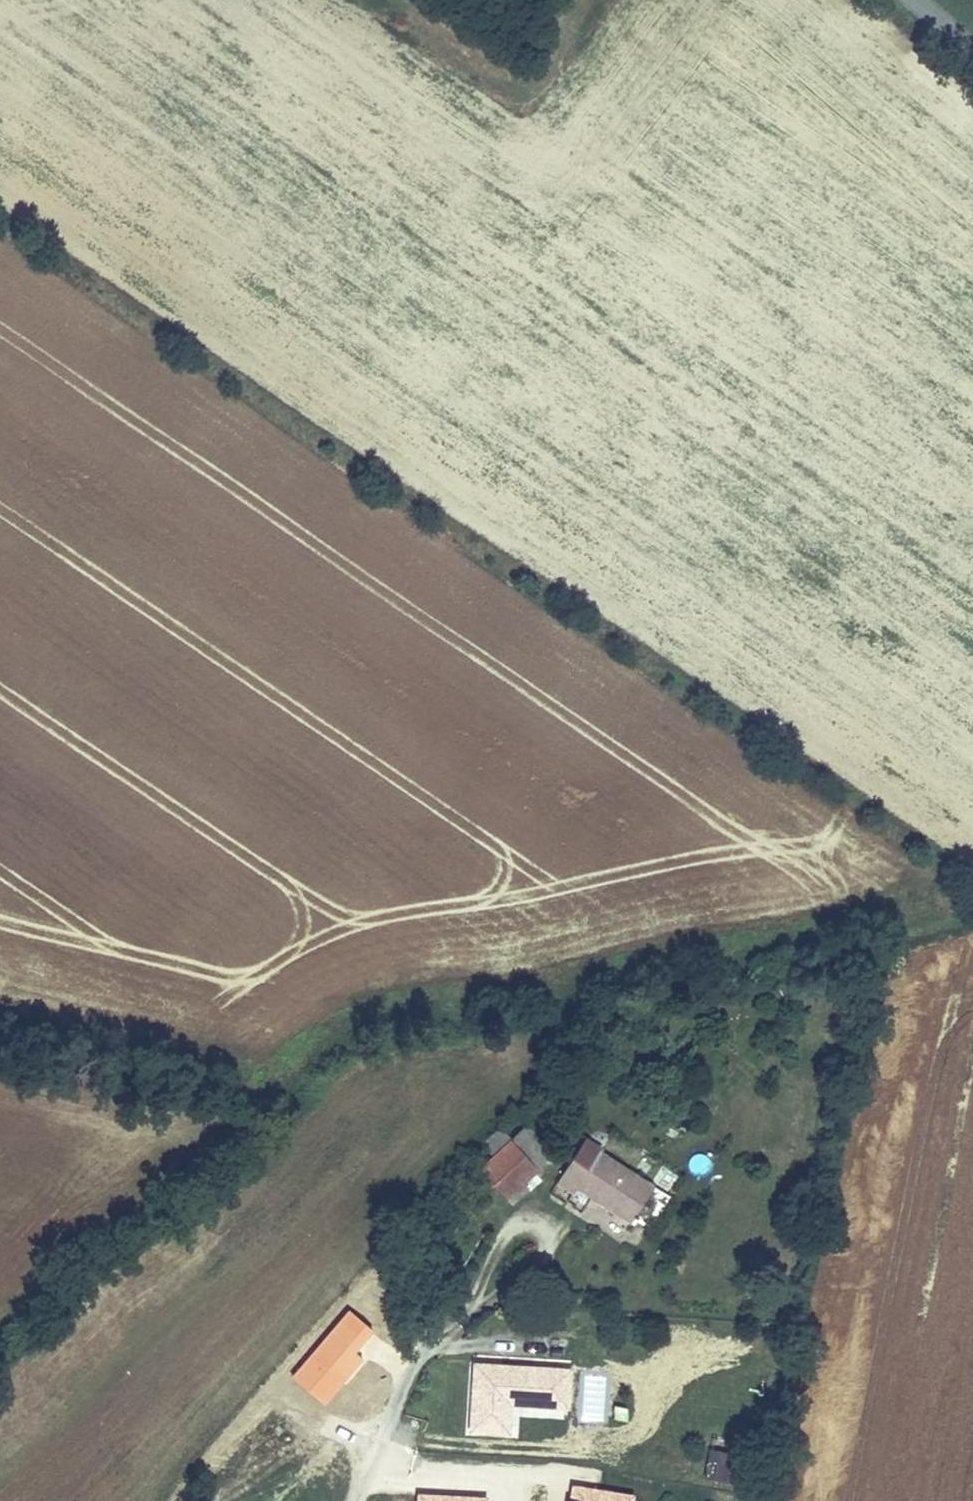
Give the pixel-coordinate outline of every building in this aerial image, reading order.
[(512,1137),(480,1166),(508,1199),(540,1170),(512,1137)] [(594,1163),(604,1150),(587,1138),(578,1152),(594,1163)] [(578,1152),(556,1183),(572,1194),(577,1186),(629,1223),(655,1185),(604,1150),(594,1163),(578,1152)] [(638,1229),(664,1191),(655,1185),(629,1223),(638,1229)] [(471,1430),(510,1432),(511,1404),(554,1407),(556,1368),(475,1363),(471,1430)] [(569,1407),(571,1369),(556,1368),(554,1407),(569,1407)] [(723,1479),(726,1465),(709,1462),(706,1477),(723,1479)]
